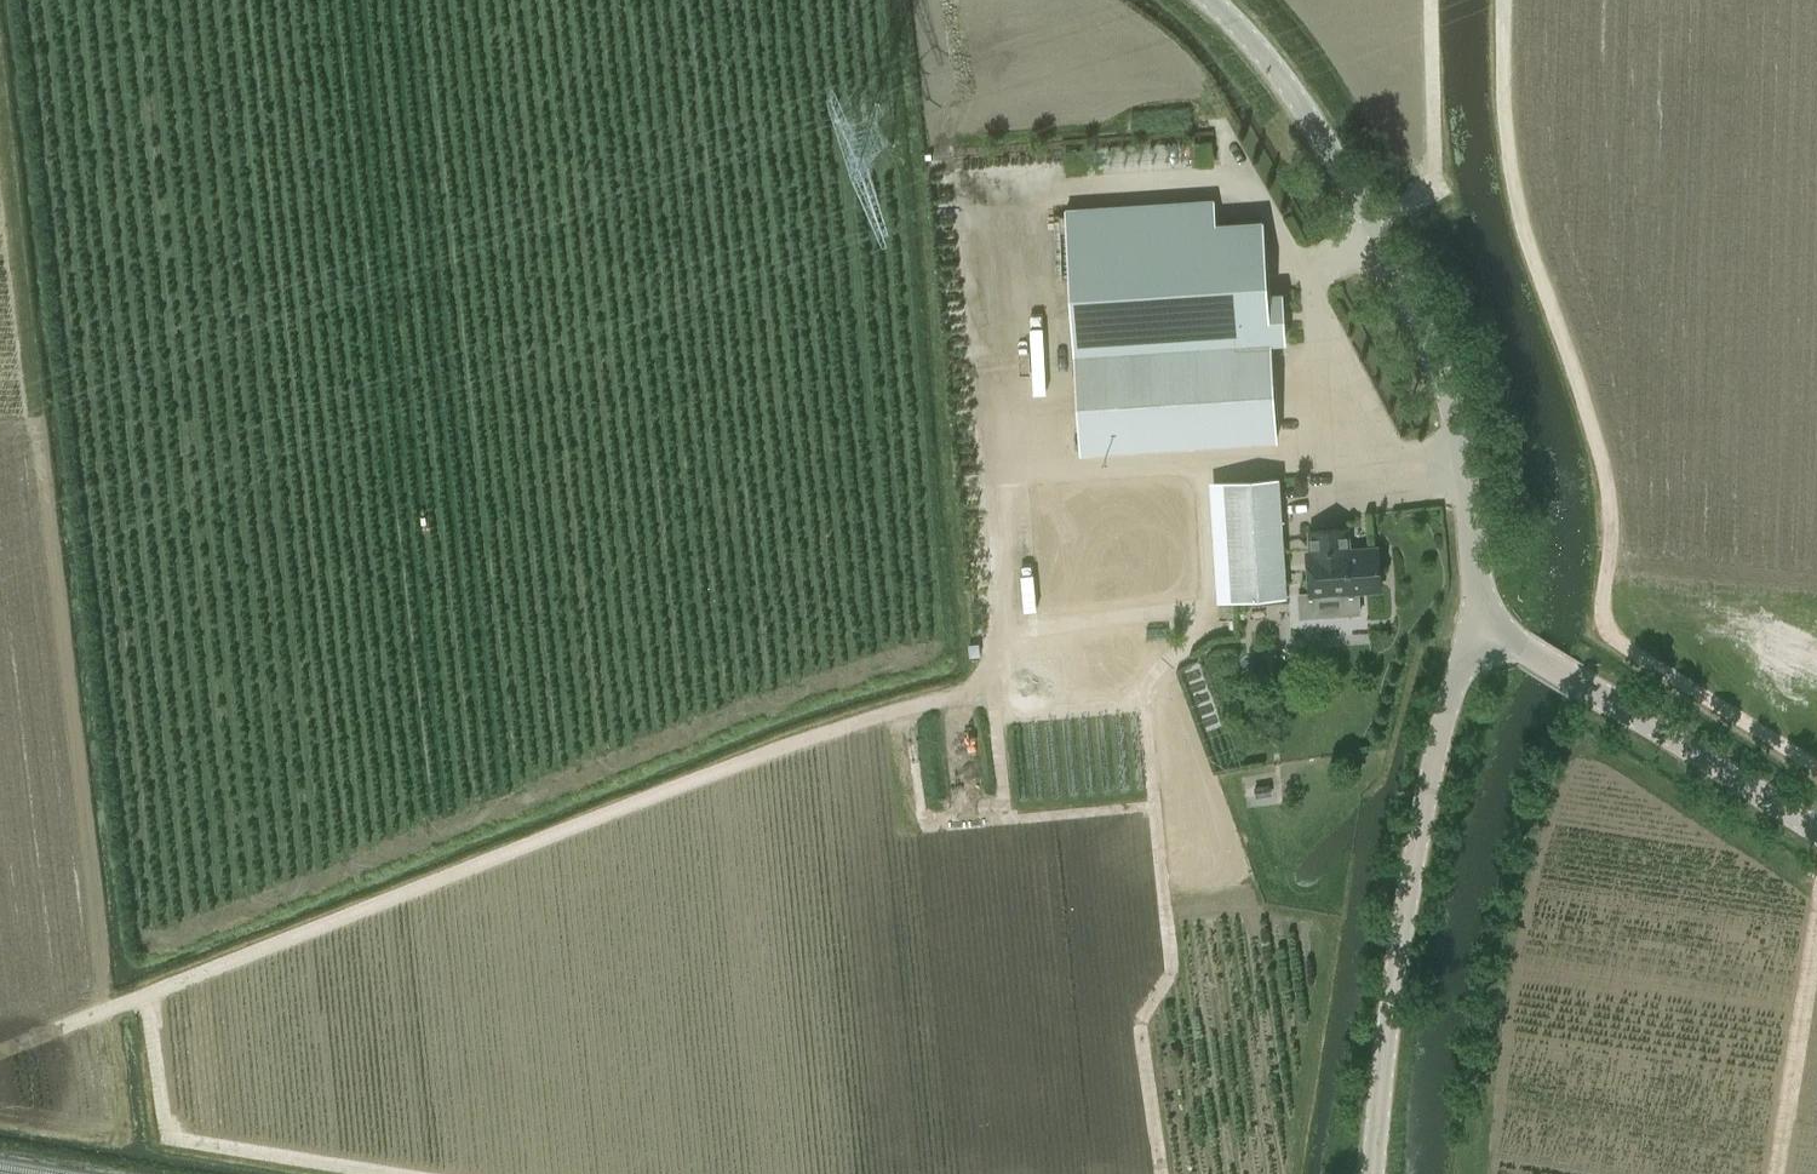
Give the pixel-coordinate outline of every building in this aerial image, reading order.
[(1068,207),(1077,349),(1083,447),(1278,438),(1272,340),(1285,339),(1282,292),(1266,293),(1261,219),(1214,222),(1212,198),(1068,207)] [(1232,599),(1287,596),(1280,476),(1223,479),(1232,599)] [(1378,547),(1345,549),(1343,531),(1307,534),(1308,552),(1307,552),(1310,594),(1381,588),(1378,547)] [(1330,609),(1299,610),(1300,631),(1331,630),(1330,609)] [(1268,795),(1267,784),(1254,785),(1256,797),(1268,795)]
